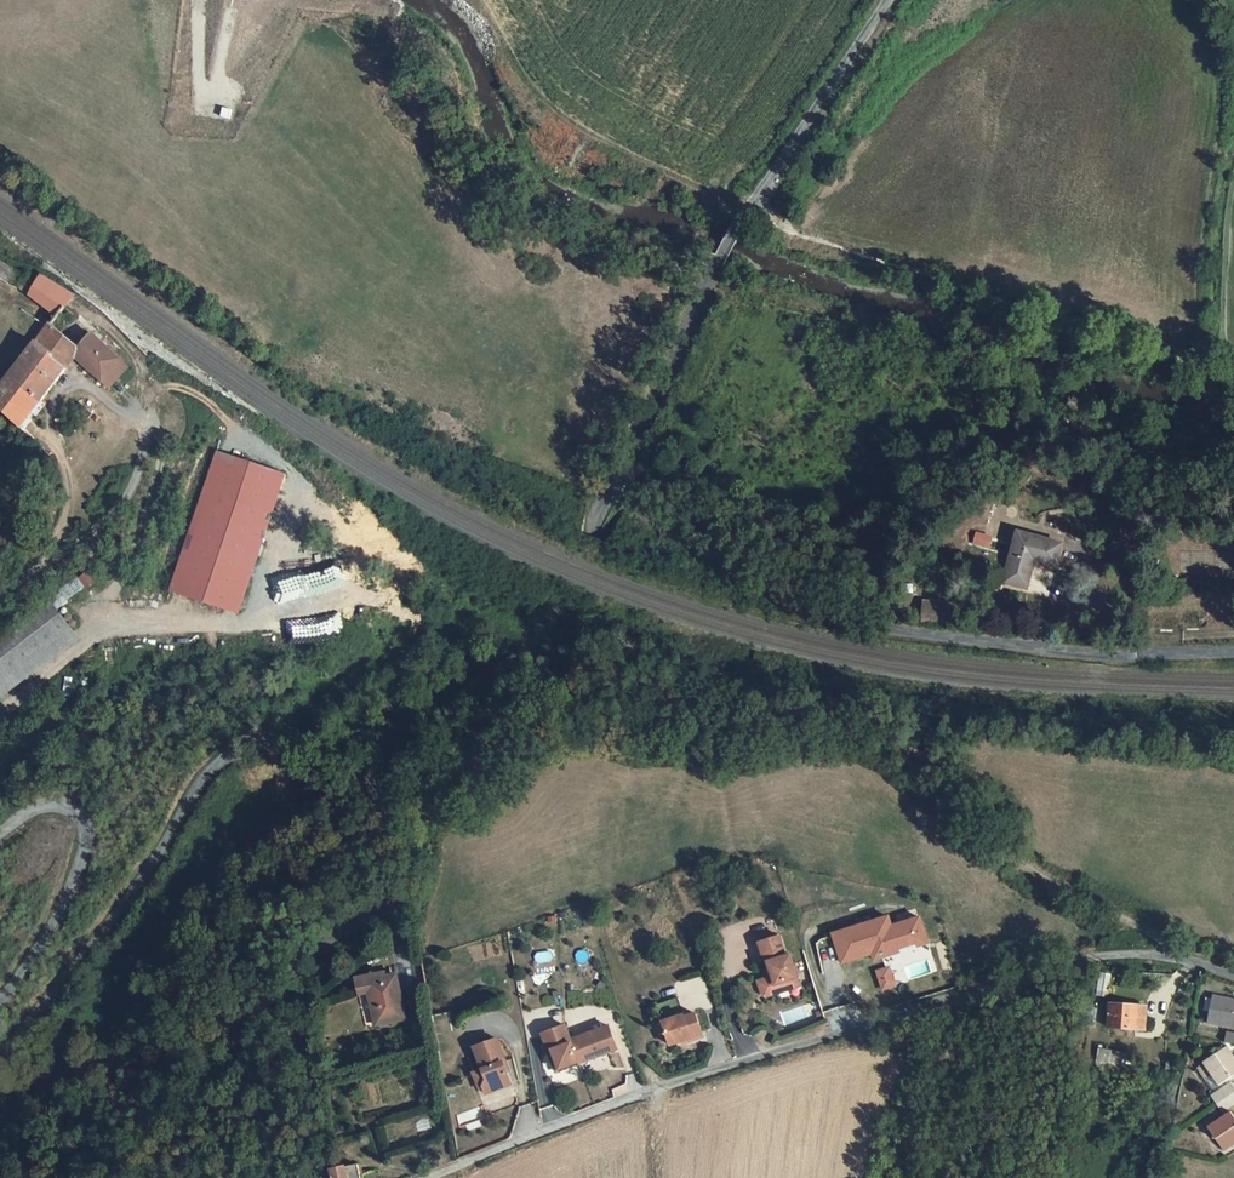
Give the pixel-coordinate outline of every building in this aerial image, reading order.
[(36,285),(0,265),(0,277),(8,282),(29,294),(36,285)] [(29,294),(56,317),(74,296),(45,274),(36,285),(29,294)] [(33,320),(46,329),(51,323),(49,322),(38,314),(33,320)] [(34,343),(65,370),(74,359),(75,347),(51,323),(46,329),(34,343)] [(100,331),(94,337),(114,355),(118,351),(120,349),(100,331)] [(100,382),(119,360),(114,355),(94,337),(88,333),(75,347),(74,359),(100,382)] [(19,428),(65,370),(34,343),(0,386),(0,411),(19,428)] [(119,360),(100,382),(117,396),(124,389),(116,381),(127,368),(119,360)] [(280,468),(210,447),(168,588),(239,610),(280,468)] [(1211,500),(1187,500),(1187,512),(1211,514),(1211,500)] [(1063,545),(1018,533),(1004,582),(1022,587),(1030,560),(1034,561),(1056,567),(1063,545)] [(992,538),(977,534),(974,545),(988,550),(992,538)] [(1034,561),(1030,560),(1022,587),(1026,588),(1034,561)] [(69,628),(55,611),(66,601),(56,589),(0,638),(0,687),(69,628)] [(961,609),(924,606),(923,622),(959,626),(961,609)] [(69,628),(0,687),(0,703),(76,637),(69,628)] [(929,946),(921,921),(892,930),(889,920),(834,937),(843,965),(872,956),(875,963),(901,955),(900,951),(917,946),(919,949),(929,946)] [(758,984),(762,997),(777,992),(776,987),(786,984),(787,989),(799,985),(791,958),(787,959),(780,939),(759,946),(766,966),(768,965),(773,979),(770,980),(758,984)] [(880,991),(895,987),(890,966),(874,970),(880,991)] [(391,972),(372,976),(373,980),(392,976),(391,972)] [(1111,974),(1101,973),(1097,996),(1107,998),(1111,974)] [(372,976),(356,979),(359,994),(369,992),(376,1026),(406,1019),(396,975),(392,976),(373,980),(372,976)] [(682,1010),(711,1001),(702,975),(674,984),(682,1010)] [(762,997),(767,999),(801,988),(799,985),(787,989),(786,984),(776,987),(777,992),(762,997)] [(1213,995),(1207,1025),(1233,1030),(1233,999),(1213,995)] [(1147,1007),(1110,1004),(1109,1028),(1145,1030),(1147,1007)] [(1097,1008),(1090,1007),(1087,1027),(1094,1027),(1097,1008)] [(685,1016),(663,1023),(671,1046),(704,1035),(697,1015),(686,1019),(685,1016)] [(566,1027),(543,1036),(557,1074),(618,1051),(610,1028),(572,1042),(566,1027)] [(1226,1032),(1224,1042),(1233,1045),(1233,1033),(1226,1032)] [(497,1040),(474,1048),(483,1070),(487,1080),(483,1088),(486,1095),(511,1085),(507,1073),(503,1064),(506,1063),(497,1040)] [(1202,1063),(1219,1087),(1233,1076),(1233,1057),(1227,1046),(1202,1063)] [(1124,1053),(1099,1049),(1097,1061),(1122,1065),(1124,1053)] [(1122,1065),(1097,1061),(1096,1068),(1121,1072),(1122,1065)] [(1177,1064),(1167,1062),(1166,1069),(1176,1071),(1177,1064)] [(1202,1063),(1196,1067),(1204,1078),(1210,1074),(1202,1063)] [(483,1070),(474,1073),(480,1089),(483,1088),(487,1080),(483,1070)] [(1210,1096),(1216,1105),(1233,1093),(1233,1087),(1231,1082),(1210,1096)] [(1216,1105),(1222,1113),(1233,1106),(1233,1093),(1216,1105)] [(1207,1128),(1222,1153),(1233,1145),(1233,1116),(1231,1112),(1207,1128)] [(348,1131),(326,1138),(328,1145),(350,1138),(348,1131)] [(331,1170),(333,1177),(360,1177),(358,1165),(347,1167),(331,1170)]
